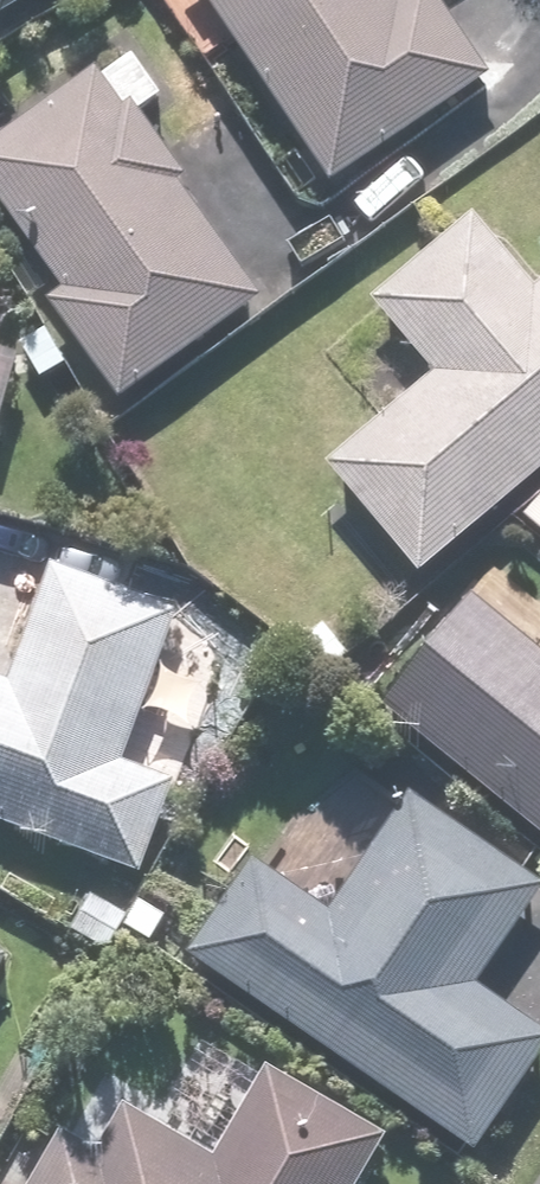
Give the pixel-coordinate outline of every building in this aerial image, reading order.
[(31,0),(0,0),(0,18),(31,0)] [(323,188),(486,81),(433,0),(399,0),(398,1),(398,0),(200,0),(323,188)] [(0,133),(0,216),(52,296),(44,302),(115,410),(260,316),(177,187),(187,180),(142,110),(154,102),(122,53),(0,133)] [(539,479),(539,292),(532,299),(468,223),(367,307),(431,385),(320,477),(411,587),(539,479)] [(12,363),(0,360),(0,412),(12,363)] [(139,877),(171,785),(123,768),(175,621),(39,573),(0,685),(0,828),(139,877)] [(377,702),(539,840),(539,653),(470,593),(377,702)] [(178,971),(465,1166),(539,1056),(539,1040),(467,991),(537,888),(401,796),(321,914),(248,864),(178,971)] [(19,1183),(351,1183),(374,1142),(251,1073),(203,1159),(112,1108),(92,1145),(53,1124),(19,1183)]
